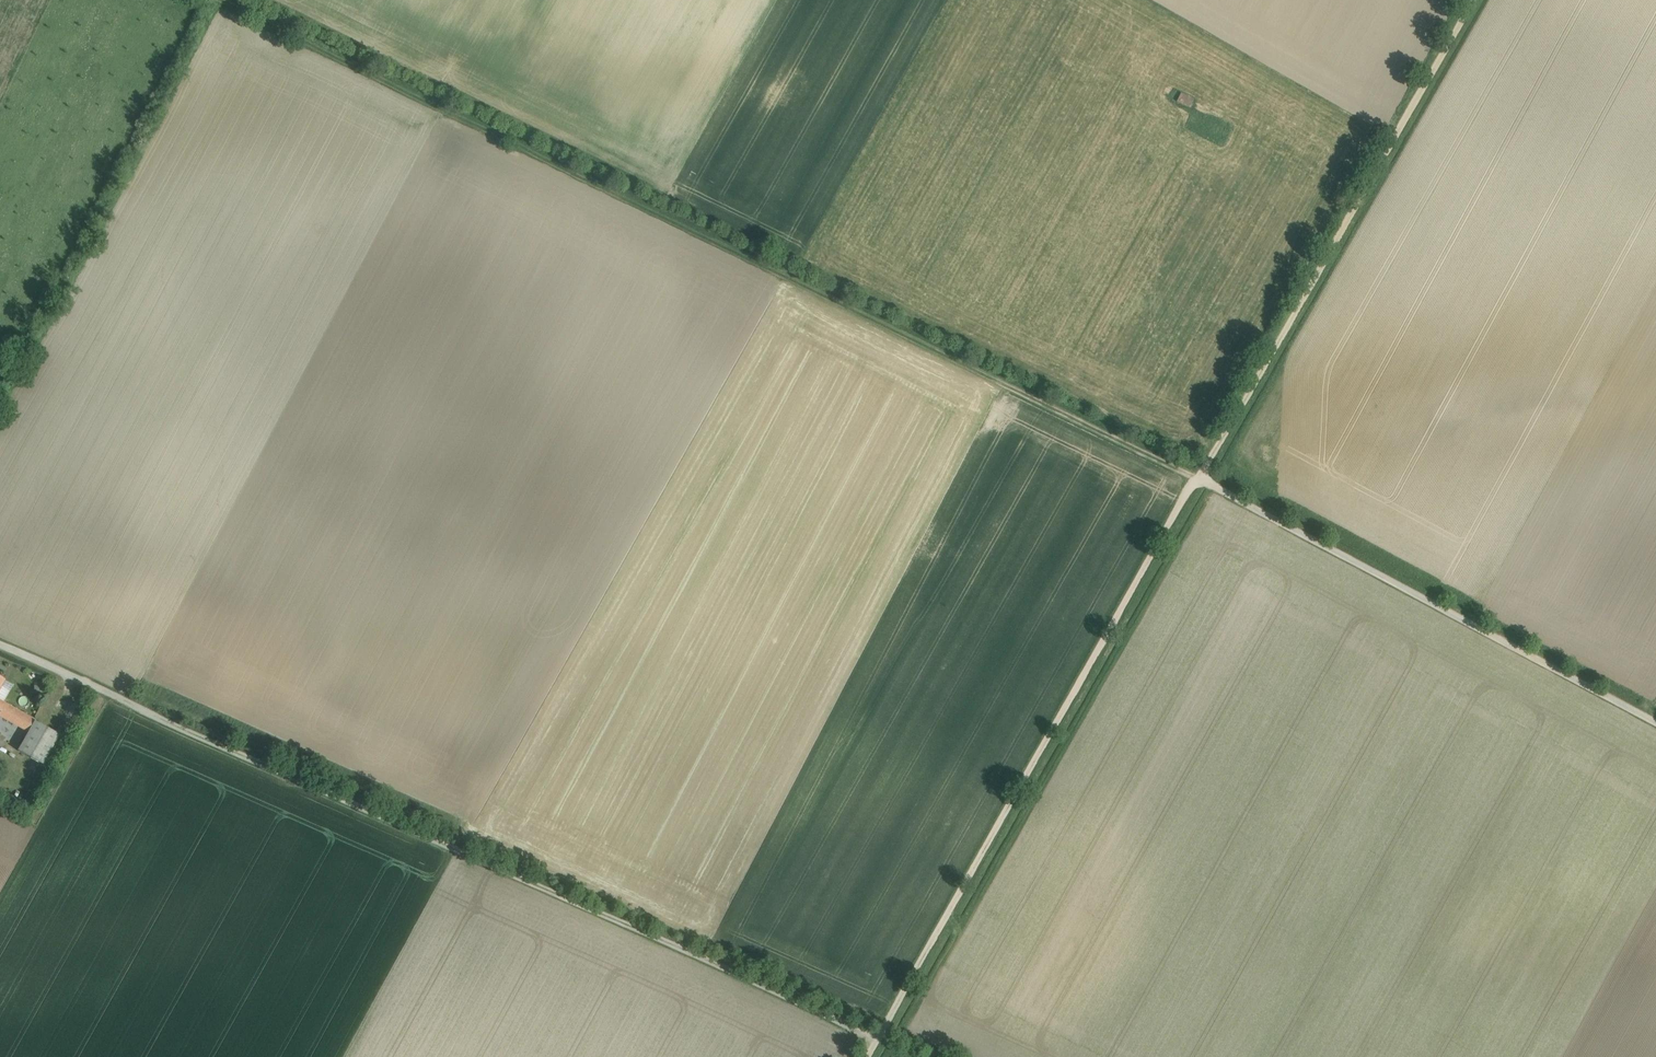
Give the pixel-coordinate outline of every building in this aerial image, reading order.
[(1178,103),(1192,106),(1194,97),(1180,93),(1178,103)] [(0,701),(0,715),(29,731),(35,721),(0,701)] [(59,735),(35,721),(29,731),(18,751),(42,764),(59,735)]
